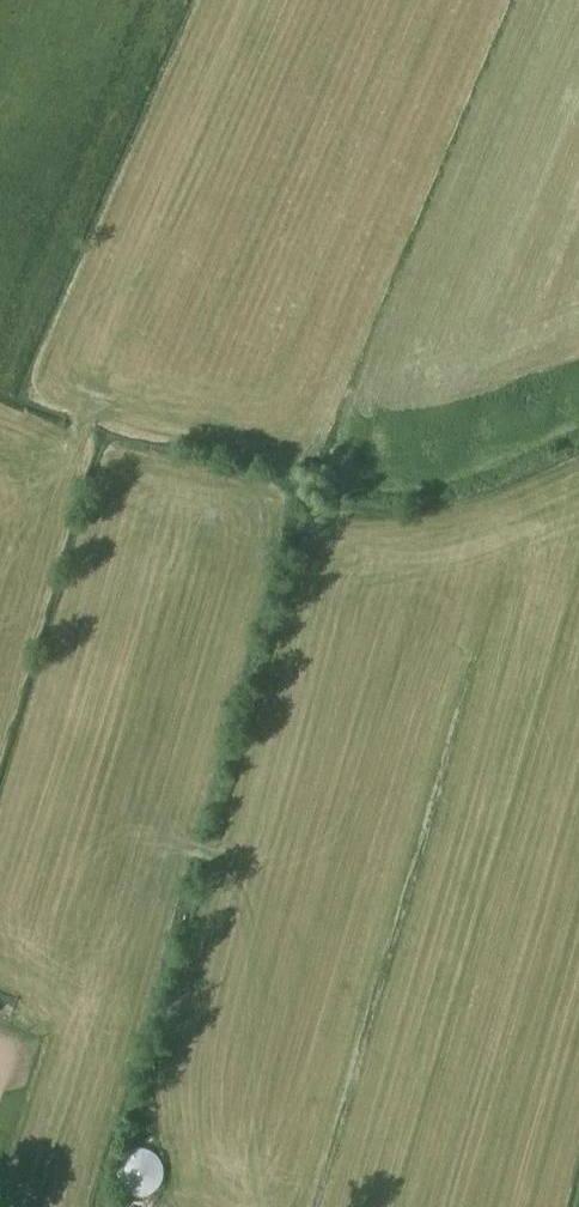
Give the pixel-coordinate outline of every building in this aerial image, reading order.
[(157,1148),(118,1144),(112,1190),(152,1195),(157,1148)]
